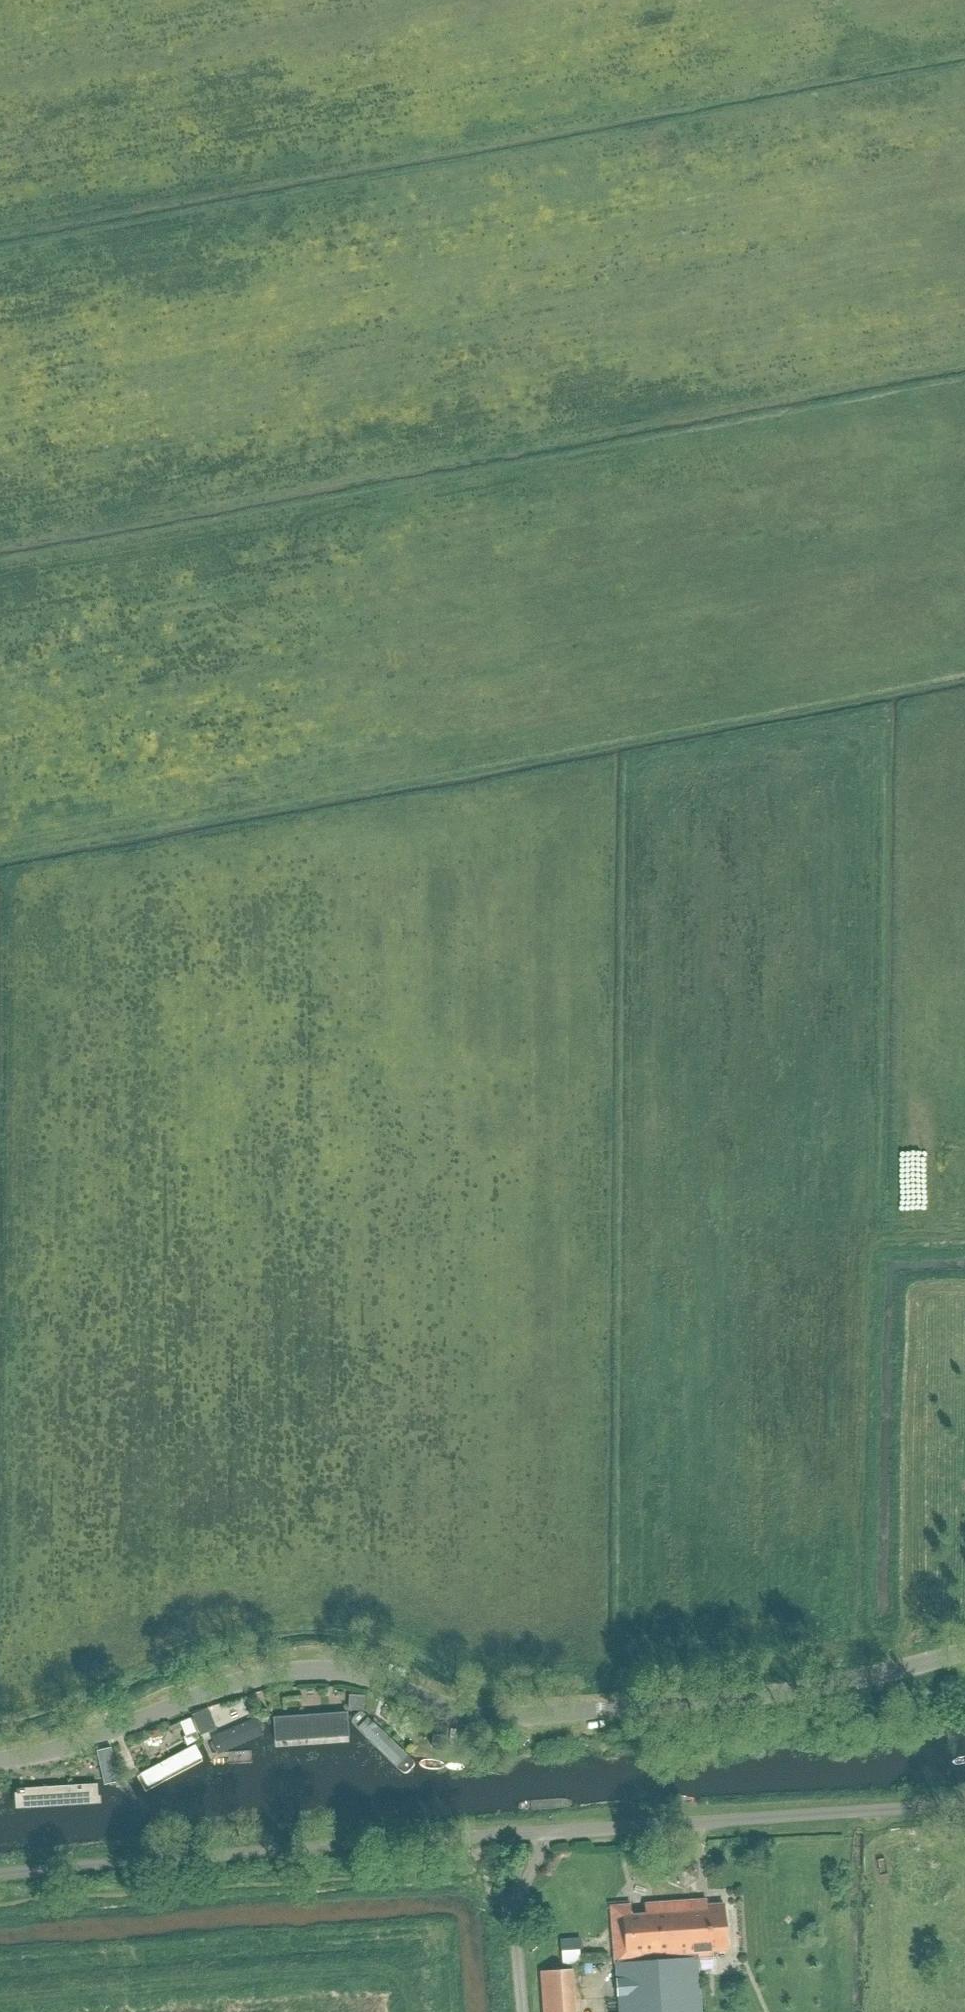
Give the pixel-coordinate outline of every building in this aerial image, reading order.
[(346,1693),(346,1706),(359,1706),(359,1694),(346,1693)] [(350,1724),(405,1779),(418,1766),(364,1711),(350,1724)] [(349,1740),(347,1713),(274,1717),(276,1745),(349,1740)] [(207,1716),(195,1721),(200,1737),(214,1732),(207,1716)] [(262,1733),(255,1718),(210,1739),(217,1753),(262,1733)] [(188,1719),(173,1724),(180,1742),(194,1737),(188,1719)] [(205,1761),(198,1744),(136,1776),(146,1792),(205,1761)] [(101,1807),(101,1788),(15,1792),(16,1811),(101,1807)] [(617,2011),(700,2011),(696,1956),(709,1954),(709,1949),(725,1948),(722,1903),(700,1904),(700,1899),(610,1905),(617,2011)] [(539,1970),(542,2011),(575,2011),(572,1968),(539,1970)]
